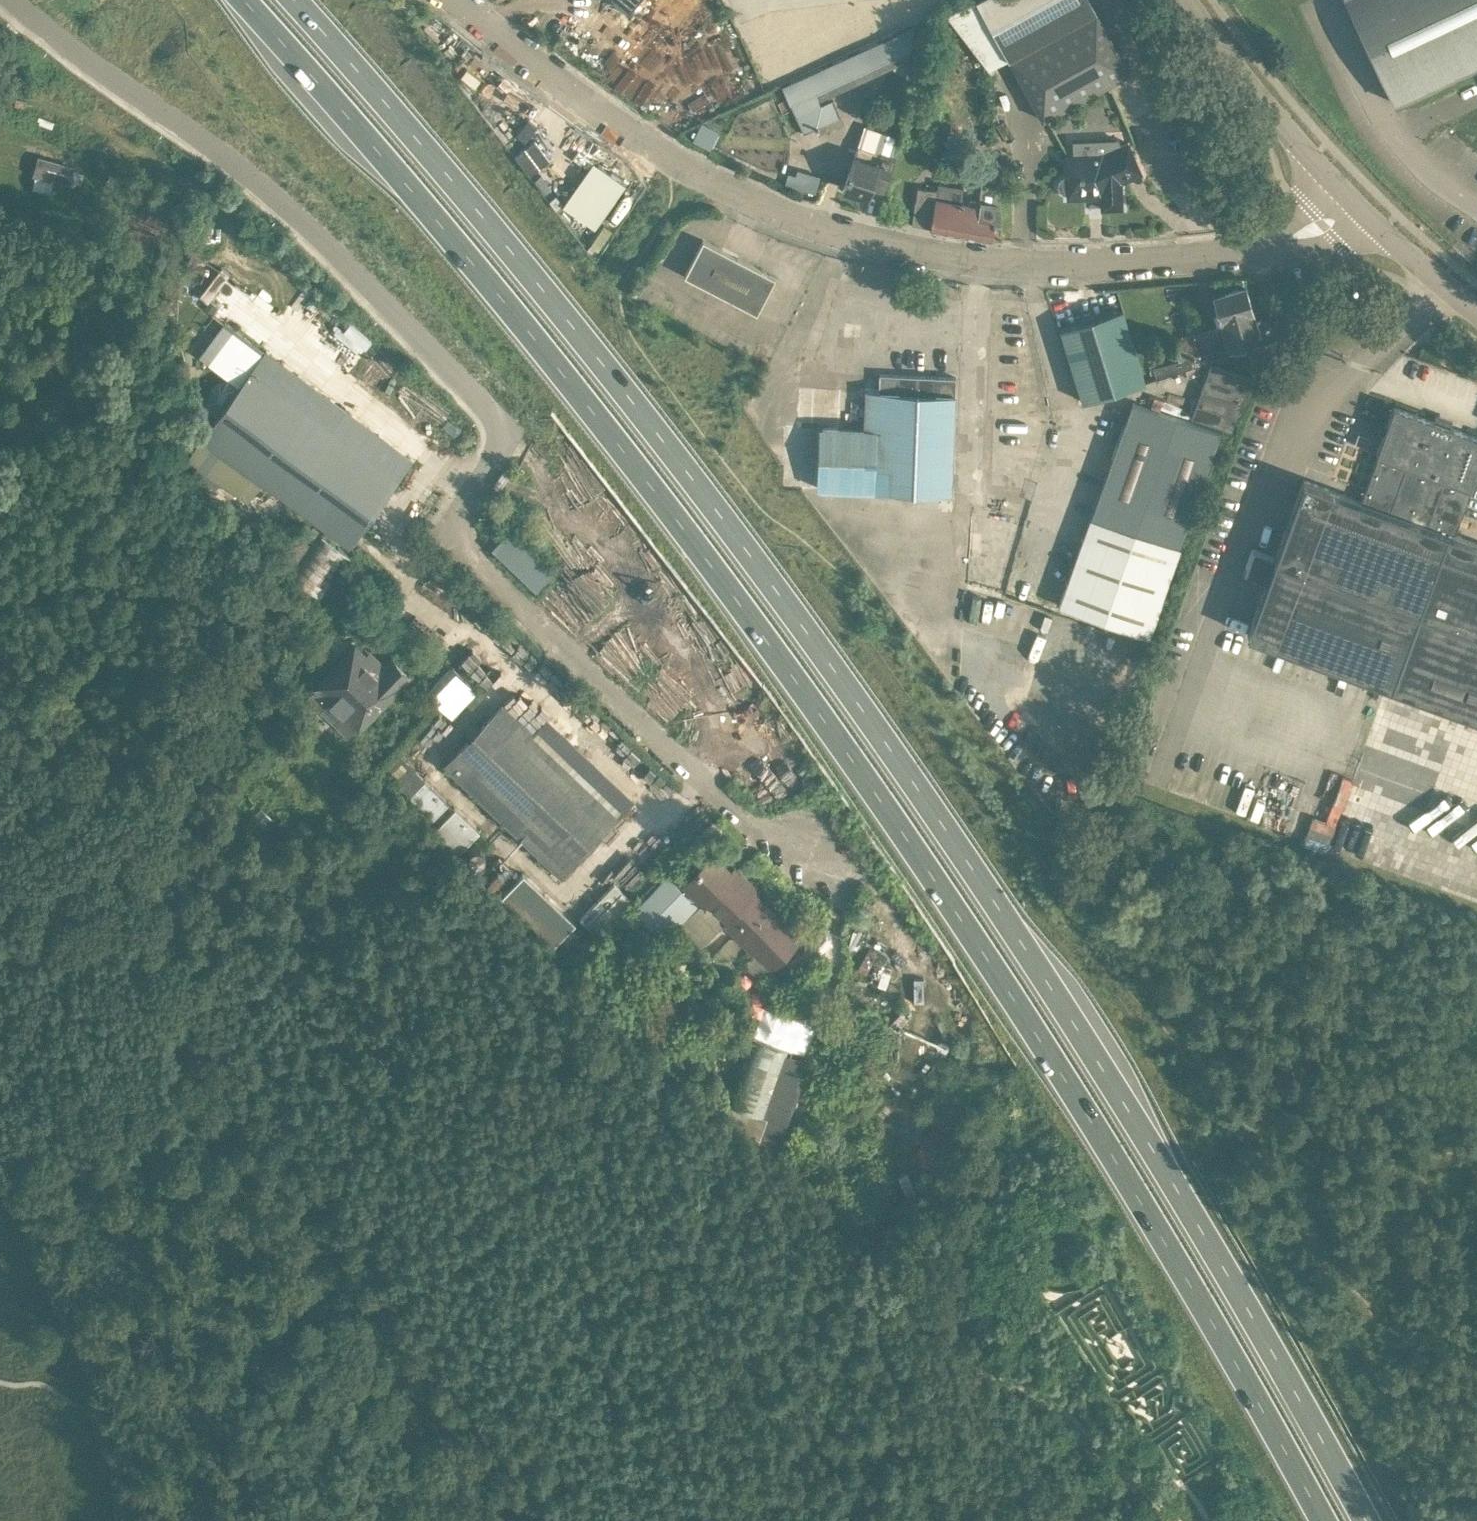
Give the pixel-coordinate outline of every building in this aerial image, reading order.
[(626,13),(637,0),(611,0),(626,13)] [(1008,59),(1096,11),(1091,0),(976,0),(1008,59)] [(1395,104),(1476,66),(1476,0),(1346,0),(1395,104)] [(1096,11),(1009,59),(1042,120),(1130,72),(1096,11)] [(450,27),(431,13),(417,33),(436,46),(450,27)] [(914,22),(908,60),(909,60),(905,84),(922,85),(931,13),(914,22)] [(819,100),(908,60),(914,22),(782,87),(788,103),(791,102),(803,132),(821,124),(824,132),(844,124),(833,102),(820,106),(819,100)] [(528,120),(516,135),(525,142),(537,127),(528,120)] [(701,121),(692,139),(710,148),(719,130),(701,121)] [(864,126),(858,144),(843,188),(866,196),(869,187),(884,192),(895,156),(897,137),(864,126)] [(944,155),(967,156),(967,143),(963,143),(963,136),(947,135),(947,143),(944,143),(944,155)] [(530,173),(550,158),(535,139),(516,154),(530,173)] [(1066,194),(1067,194),(1068,198),(1090,198),(1090,195),(1101,194),(1101,209),(1122,208),(1121,182),(1141,173),(1128,143),(1107,152),(1107,154),(1073,155),(1074,172),(1066,172),(1067,177),(1065,177),(1063,178),(1062,178),(1061,179),(1060,180),(1059,182),(1058,183),(1058,184),(1058,186),(1058,188),(1059,190),(1060,191),(1062,192),(1063,193),(1064,193),(1066,194)] [(75,166),(37,156),(32,175),(68,184),(69,179),(79,181),(81,173),(74,171),(75,166)] [(553,163),(533,178),(548,197),(567,182),(553,163)] [(625,184),(598,165),(568,209),(594,227),(625,184)] [(792,168),(789,185),(821,190),(823,173),(792,168)] [(959,216),(961,202),(960,202),(962,187),(937,183),(936,190),(918,187),(914,218),(933,221),(931,229),(966,236),(969,218),(959,216)] [(969,218),(966,236),(992,240),(994,223),(1001,224),(998,186),(980,184),(977,200),(969,199),(968,203),(961,202),(959,216),(969,218)] [(757,313),(775,278),(703,240),(684,276),(757,313)] [(1229,349),(1242,345),(1261,339),(1245,284),(1212,294),(1220,320),(1214,322),(1216,328),(1182,337),(1183,341),(1175,347),(1178,361),(1153,368),(1157,380),(1214,363),(1211,352),(1229,347),(1229,349)] [(1122,308),(1060,328),(1083,402),(1145,382),(1122,308)] [(210,362),(241,385),(251,371),(265,352),(235,329),(210,362)] [(1210,366),(1190,421),(1230,435),(1250,381),(1210,366)] [(257,373),(207,441),(267,486),(335,536),(386,468),(257,373)] [(821,488),(951,493),(956,378),(879,374),(879,392),(866,391),(864,428),(823,427),(821,488)] [(1131,403),(1081,543),(1059,606),(1148,638),(1148,636),(1173,567),(1220,434),(1131,403)] [(1442,424),(1394,407),(1376,455),(1378,455),(1361,502),(1303,480),(1247,635),(1352,673),(1476,718),(1476,544),(1454,535),(1471,489),(1472,490),(1476,477),(1476,437),(1442,424)] [(201,469),(193,479),(216,496),(223,486),(252,507),(267,486),(207,441),(191,462),(201,469)] [(285,574),(320,602),(354,559),(318,531),(285,574)] [(510,531),(493,549),(536,590),(553,572),(510,531)] [(316,687),(319,690),(310,700),(348,737),(357,727),(359,729),(410,676),(392,660),(381,672),(355,647),(316,687)] [(429,691),(456,716),(482,688),(455,663),(429,691)] [(619,817),(598,797),(502,705),(447,764),(563,876),(605,832),(619,817)] [(448,803),(424,780),(409,765),(394,781),(433,819),(448,803)] [(479,829),(455,806),(433,829),(457,852),(479,829)] [(712,854),(699,869),(684,886),(667,870),(629,909),(664,943),(679,927),(700,947),(721,925),(751,954),(768,970),(799,938),(754,894),(758,890),(735,868),(732,871),(712,854)] [(497,888),(512,872),(499,860),(484,875),(497,888)] [(523,873),(502,895),(553,945),(575,923),(523,873)] [(612,883),(579,918),(595,934),(629,899),(612,883)] [(726,1103),(766,1118),(790,1049),(751,1034),(726,1103)]
